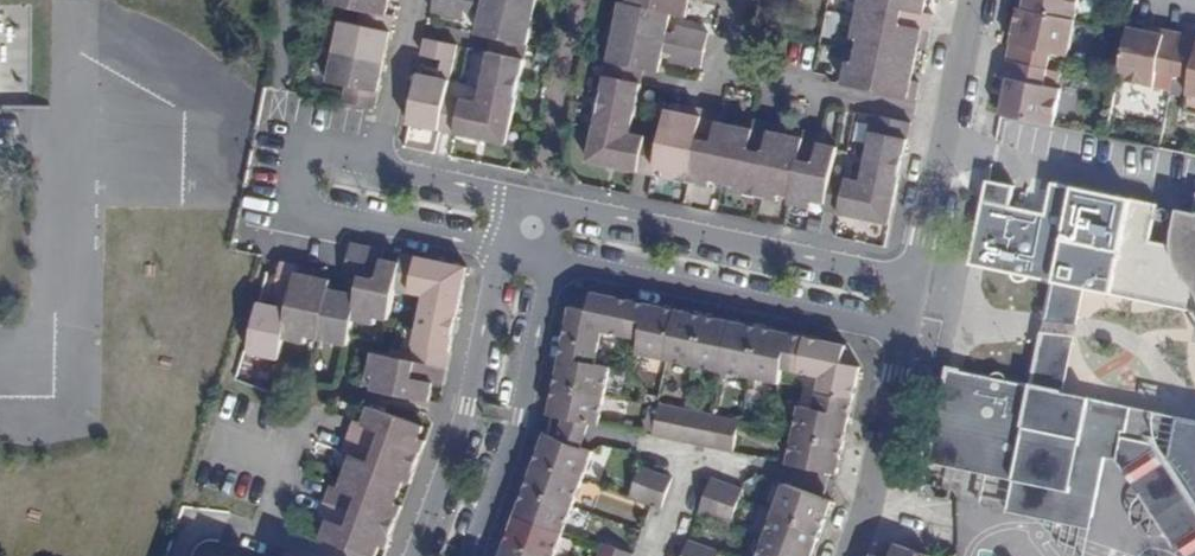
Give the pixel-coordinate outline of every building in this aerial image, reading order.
[(361,6),(386,11),(388,2),(383,0),(331,0),(361,6)] [(534,13),(471,0),(433,0),(431,11),(462,17),(464,9),(481,13),(477,31),(494,34),(528,40),(534,13)] [(534,13),(536,0),(471,0),(534,13)] [(627,4),(670,13),(686,16),(688,5),(683,4),(684,0),(628,0),(627,4)] [(855,16),(929,30),(932,15),(925,13),(919,12),(919,6),(926,7),(928,0),(859,0),(855,16)] [(1027,9),(1077,20),(1081,0),(1029,0),(1027,9)] [(621,2),(615,31),(703,50),(706,34),(674,27),(673,32),(666,31),(670,13),(627,4),(621,2)] [(341,19),(334,48),(384,58),(393,12),(386,11),(361,6),(357,23),(341,19)] [(1020,8),(1010,60),(1050,69),(1054,51),(1070,55),(1077,20),(1027,9),(1020,8)] [(858,40),(856,51),(915,63),(917,54),(911,53),(913,46),(918,47),(925,48),(929,30),(855,16),(851,38),(858,40)] [(1138,22),(1135,28),(1155,33),(1157,26),(1138,22)] [(1118,24),(1117,28),(1108,77),(1144,84),(1147,69),(1163,72),(1171,29),(1157,26),(1155,33),(1135,28),(1118,24)] [(1171,29),(1163,72),(1179,76),(1173,108),(1194,112),(1194,35),(1171,29)] [(615,31),(610,60),(645,67),(658,70),(662,51),(668,52),(668,58),(699,66),(703,50),(615,31)] [(480,101),(514,108),(528,40),(494,34),(480,101)] [(408,122),(439,129),(446,93),(456,43),(425,38),(422,54),(439,57),(436,75),(418,72),(408,122)] [(344,84),(341,98),(373,105),(384,58),(334,48),(327,79),(344,84)] [(844,72),(917,87),(918,82),(911,81),(906,80),(906,76),(912,77),(915,63),(856,51),(854,63),(846,62),(844,72)] [(610,60),(597,124),(633,132),(645,67),(610,60)] [(1009,98),(1005,115),(1056,126),(1064,90),(1060,90),(1047,87),(1050,69),(1010,60),(1006,77),(1012,78),(1009,98)] [(1047,87),(1060,90),(1063,72),(1050,69),(1047,87)] [(914,98),(917,87),(844,72),(842,83),(914,98)] [(1002,97),(1009,98),(1012,78),(1006,77),(1002,97)] [(439,129),(506,143),(514,108),(480,101),(446,93),(439,129)] [(660,139),(655,167),(667,170),(667,177),(686,181),(701,107),(688,104),(686,111),(684,117),(678,116),(678,109),(666,107),(660,139)] [(701,107),(686,181),(711,186),(713,177),(724,180),(735,123),(725,120),(723,128),(715,127),(717,119),(719,110),(701,107)] [(875,114),(861,180),(897,187),(910,120),(875,114)] [(725,120),(717,119),(715,127),(723,128),(725,120)] [(735,123),(724,180),(733,182),(732,190),(755,195),(769,122),(755,119),(754,126),(752,135),(746,134),(747,125),(735,123)] [(769,122),(755,195),(778,199),(779,192),(790,195),(802,134),(794,132),(791,139),(784,138),(785,131),(787,125),(769,122)] [(597,124),(590,160),(654,173),(655,167),(660,139),(633,132),(597,124)] [(754,126),(747,125),(746,134),(752,135),(754,126)] [(802,134),(790,195),(789,202),(811,206),(812,200),(823,201),(829,173),(835,143),(826,141),(824,149),(818,147),(819,140),(821,132),(803,129),(802,134)] [(794,132),(785,131),(784,138),(791,139),(794,132)] [(826,141),(819,140),(818,147),(824,149),(826,141)] [(829,173),(823,201),(822,209),(843,213),(844,207),(850,208),(849,215),(889,223),(897,187),(861,180),(829,173)] [(1156,258),(1159,243),(1149,241),(1157,210),(1062,190),(1058,209),(1047,206),(1045,215),(1010,206),(1014,186),(988,181),(983,208),(987,209),(981,218),(982,227),(979,226),(974,250),(982,267),(1017,274),(1016,279),(1028,281),(1029,278),(1053,283),(1083,288),(1129,298),(1137,295),(1142,290),(1147,286),(1151,279),(1152,274),(1153,266),(1145,265),(1146,256),(1156,258)] [(1058,209),(1062,190),(1052,187),(1047,206),(1058,209)] [(1191,213),(1187,227),(1177,224),(1175,228),(1176,246),(1177,256),(1179,261),(1181,270),(1184,275),(1187,279),(1192,286),(1194,293),(1194,197),(1191,213)] [(1187,227),(1191,213),(1179,210),(1177,224),(1187,227)] [(322,286),(312,336),(342,342),(347,317),(361,244),(346,241),(340,274),(347,275),(343,291),(337,290),(322,286)] [(1176,246),(1159,243),(1156,258),(1153,266),(1152,274),(1151,279),(1147,286),(1142,290),(1137,295),(1129,298),(1194,313),(1194,293),(1192,286),(1187,279),(1184,275),(1181,270),(1179,261),(1177,256),(1176,246)] [(361,244),(347,317),(368,321),(370,315),(382,317),(388,286),(393,259),(385,258),(383,264),(375,262),(377,256),(378,248),(361,244)] [(982,267),(974,250),(970,265),(982,267)] [(393,259),(388,286),(404,289),(415,255),(395,251),(393,259)] [(415,255),(404,289),(424,292),(458,299),(465,265),(415,255)] [(1153,266),(1156,258),(1146,256),(1145,265),(1153,266)] [(275,262),(271,279),(269,291),(276,293),(272,310),(252,307),(243,350),(272,355),(277,335),(291,266),(275,262)] [(291,266),(277,335),(299,338),(300,334),(312,336),(322,286),(323,279),(316,277),(315,283),(306,281),(308,275),(309,269),(291,266)] [(1031,387),(1062,394),(1074,333),(1083,288),(1053,283),(1044,326),(1031,387)] [(458,299),(424,292),(412,361),(445,368),(458,299)] [(623,335),(630,302),(590,294),(587,309),(570,305),(563,339),(597,347),(601,331),(623,335)] [(587,309),(590,294),(570,305),(587,309)] [(666,360),(676,311),(630,302),(623,335),(636,338),(633,353),(666,360)] [(693,365),(703,316),(676,311),(666,360),(693,365)] [(720,371),(730,321),(703,316),(693,365),(720,371)] [(746,376),(757,327),(730,321),(720,371),(746,376)] [(796,371),(802,336),(757,327),(746,376),(779,383),(781,368),(796,371)] [(839,361),(843,344),(802,336),(796,371),(818,376),(816,391),(850,399),(857,365),(839,361)] [(595,361),(597,347),(563,339),(553,385),(603,395),(610,364),(595,361)] [(857,365),(843,344),(839,361),(857,365)] [(375,377),(382,355),(372,353),(368,375),(375,377)] [(412,361),(382,355),(375,377),(371,387),(430,399),(432,388),(425,386),(426,379),(433,381),(442,382),(445,368),(412,361)] [(945,383),(964,373),(949,370),(945,383)] [(1105,403),(1062,394),(1031,387),(1010,384),(1010,379),(1008,377),(1004,375),(1002,372),(1000,371),(996,373),(993,375),(989,378),(964,373),(945,383),(940,407),(943,409),(940,418),(940,429),(936,429),(928,464),(1011,482),(1005,512),(1089,529),(1103,460),(1117,463),(1143,503),(1165,508),(1161,529),(1179,555),(1194,555),(1194,431),(1104,411),(1105,403)] [(425,386),(432,388),(433,381),(426,379),(425,386)] [(589,422),(597,424),(603,395),(553,385),(548,413),(564,417),(589,422)] [(842,444),(850,399),(816,391),(813,407),(799,404),(793,434),(842,444)] [(668,438),(674,407),(657,403),(656,406),(651,431),(651,435),(668,438)] [(1105,403),(1104,411),(1194,431),(1194,422),(1105,403)] [(651,431),(656,406),(648,405),(643,429),(651,431)] [(353,442),(416,465),(425,441),(417,438),(421,427),(365,407),(360,420),(366,423),(364,429),(358,427),(353,442)] [(689,410),(684,409),(674,407),(668,438),(683,441),(689,410)] [(699,444),(705,413),(689,410),(683,441),(699,444)] [(715,448),(721,417),(712,415),(705,413),(699,444),(715,448)] [(557,438),(580,446),(589,422),(564,417),(557,438)] [(737,423),(737,420),(721,417),(715,448),(731,451),(737,423)] [(366,423),(360,420),(358,427),(364,429),(366,423)] [(345,439),(353,442),(358,427),(349,424),(345,439)] [(533,462),(581,479),(591,450),(580,446),(557,438),(544,433),(533,462)] [(836,473),(842,444),(793,434),(787,463),(836,473)] [(348,457),(353,442),(345,439),(339,454),(348,457)] [(401,482),(409,485),(416,465),(353,442),(348,457),(353,459),(351,467),(345,465),(342,475),(397,494),(401,482)] [(524,488),(571,505),(581,479),(533,462),(524,488)] [(643,502),(652,472),(640,468),(630,497),(643,502)] [(643,502),(648,504),(659,508),(669,478),(652,472),(643,502)] [(332,507),(393,528),(402,504),(394,502),(397,494),(342,475),(340,482),(344,485),(342,492),(337,491),(332,507)] [(715,511),(726,483),(711,477),(700,505),(715,511)] [(741,489),(726,483),(715,511),(731,518),(739,498),(741,489)] [(829,500),(781,483),(772,509),(819,526),(829,500)] [(322,504),(332,507),(337,491),(328,487),(322,504)] [(514,515),(562,532),(571,505),(524,488),(514,515)] [(1143,503),(1161,529),(1165,508),(1143,503)] [(318,519),(326,522),(332,507),(322,504),(318,519)] [(731,518),(715,511),(700,505),(697,513),(698,513),(729,524),(731,518)] [(321,538),(368,555),(374,555),(377,548),(386,550),(393,528),(332,507),(326,522),(330,524),(328,530),(324,529),(321,538)] [(819,526),(772,509),(762,536),(809,554),(819,526)] [(545,555),(553,555),(562,532),(514,515),(505,541),(545,555)] [(762,536),(755,555),(808,555),(809,554),(762,536)] [(687,540),(681,555),(698,555),(702,545),(687,540)] [(505,541),(499,555),(545,555),(505,541)] [(598,555),(630,555),(631,552),(600,541),(599,546),(596,555),(598,555)] [(897,543),(873,554),(879,555),(892,555),(897,543)] [(929,555),(897,543),(892,555),(929,555)] [(698,555),(717,555),(719,551),(702,545),(698,555)]
